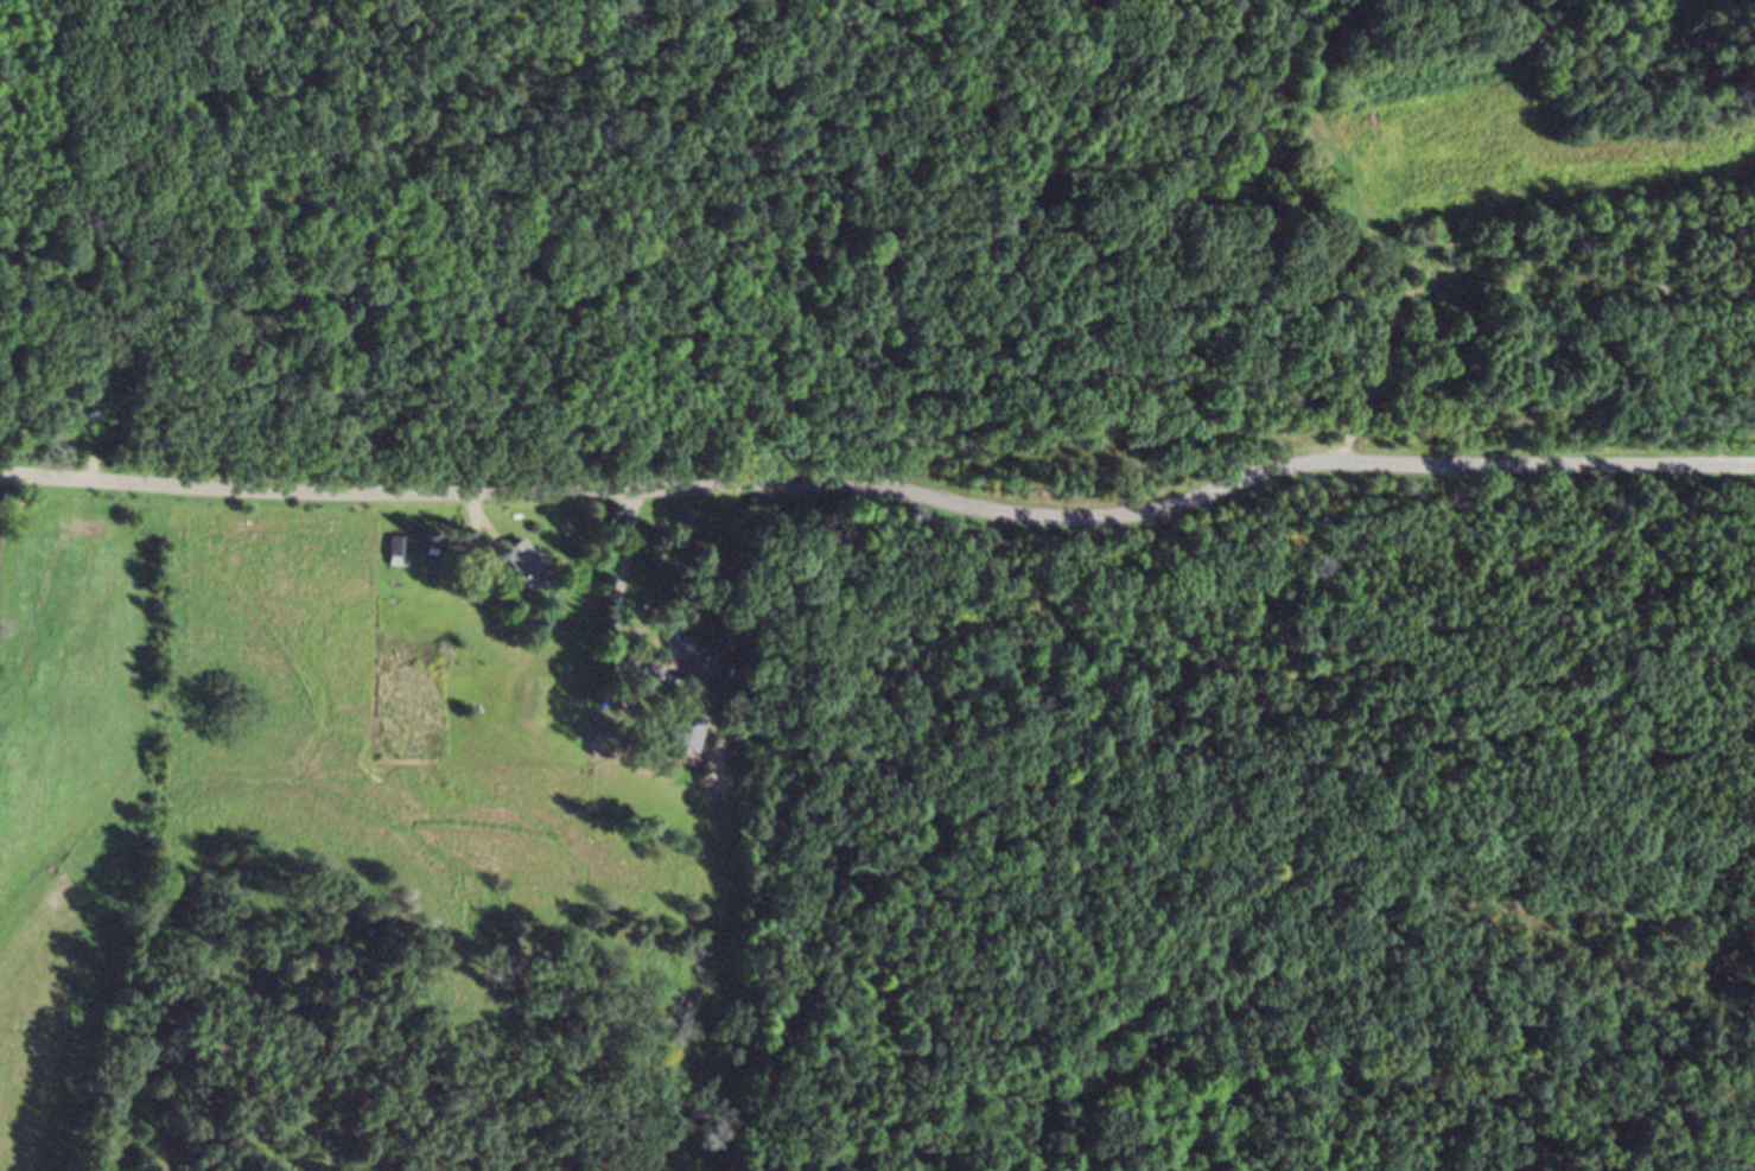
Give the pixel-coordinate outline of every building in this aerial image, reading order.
[(389,570),(408,571),(411,542),(392,541),(389,570)] [(528,601),(551,589),(525,542),(502,554),(528,601)] [(682,695),(717,704),(727,668),(692,658),(682,695)]
